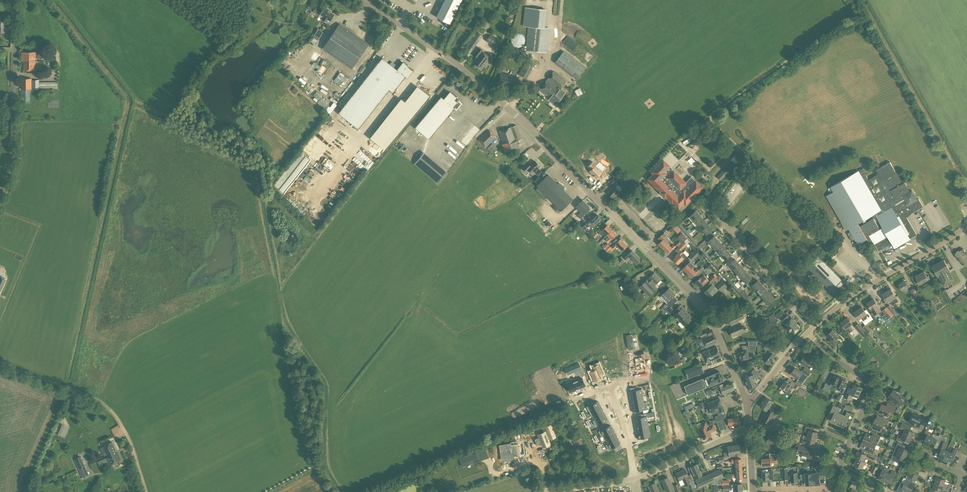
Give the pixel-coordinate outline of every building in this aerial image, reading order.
[(461,0),(444,0),(436,17),(450,23),(461,0)] [(330,21),(335,14),(324,7),(320,14),(324,16),(322,19),(326,22),(328,19),(330,21)] [(546,10),(525,8),(523,25),(528,26),(526,50),(547,53),(549,28),(544,28),(546,10)] [(488,28),(491,18),(487,17),(487,20),(484,19),(482,26),(488,28)] [(352,68),(369,43),(340,23),(323,49),(352,68)] [(317,40),(319,37),(323,32),(318,29),(313,37),(317,40)] [(472,51),(483,36),(477,32),(466,46),(472,51)] [(519,33),(518,33),(517,33),(516,33),(515,34),(514,34),(513,35),(512,36),(511,37),(511,38),(511,40),(511,41),(511,42),(512,43),(512,44),(513,45),(514,46),(515,46),(516,47),(517,47),(518,47),(520,47),(521,46),(522,46),(523,45),(524,44),(524,43),(525,42),(525,41),(525,40),(525,39),(525,37),(524,36),(523,35),(522,35),(522,34),(520,33),(519,33)] [(497,47),(500,41),(489,35),(486,41),(497,47)] [(482,69),(491,58),(482,51),(482,50),(479,47),(473,55),(476,57),(472,62),(482,69)] [(576,79),(585,68),(564,51),(555,62),(576,79)] [(24,61),(35,61),(35,58),(39,58),(39,52),(22,52),(22,61),(24,61)] [(398,69),(382,57),(338,113),(358,128),(389,89),(393,92),(407,75),(409,76),(413,70),(407,66),(408,65),(404,62),(398,69)] [(324,59),(320,65),(315,62),(313,65),(319,68),(317,71),(324,75),(332,64),(324,59)] [(35,61),(24,61),(24,70),(35,70),(35,62),(36,62),(35,61)] [(526,79),(533,66),(525,62),(518,74),(526,79)] [(516,90),(520,77),(499,71),(495,83),(516,90)] [(555,105),(565,92),(561,89),(566,81),(554,71),(539,90),(549,98),(548,99),(555,105)] [(338,76),(343,79),(342,81),(346,83),(349,78),(340,73),(338,76)] [(387,151),(430,96),(421,89),(409,104),(405,101),(374,141),(387,151)] [(319,101),(318,102),(330,113),(338,105),(335,102),(332,106),(316,92),(314,95),(316,97),(315,98),(319,101)] [(456,97),(450,92),(447,96),(444,93),(415,127),(429,139),(455,108),(457,110),(462,103),(456,98),(456,97)] [(505,151),(519,146),(517,141),(521,139),(516,125),(499,132),(503,144),(502,144),(505,151)] [(485,147),(496,137),(489,130),(478,140),(485,147)] [(693,136),(684,142),(686,145),(695,139),(693,136)] [(491,154),(497,148),(493,143),(487,149),(491,154)] [(437,183),(445,174),(422,154),(414,164),(437,183)] [(653,174),(648,179),(654,185),(653,185),(659,191),(660,192),(665,197),(666,198),(666,197),(672,203),(678,209),(684,203),(685,205),(702,187),(691,176),(686,182),(674,171),(673,171),(672,169),(671,167),(663,160),(651,172),(653,174)] [(540,166),(535,161),(530,165),(527,162),(522,168),(526,172),(528,170),(532,174),(540,166)] [(592,162),(588,167),(591,170),(590,171),(592,174),(596,178),(599,175),(602,178),(605,175),(602,172),(601,173),(598,170),(599,170),(596,166),(592,162)] [(890,162),(876,170),(878,174),(868,180),(865,173),(861,175),(858,171),(831,186),(831,187),(828,188),(830,192),(833,190),(834,191),(826,196),(846,230),(849,229),(851,231),(847,233),(852,241),(855,239),(858,244),(867,239),(869,242),(871,241),(872,241),(879,252),(881,250),(892,244),(894,248),(910,239),(910,238),(917,234),(907,218),(909,216),(913,212),(923,206),(918,198),(917,199),(912,190),(910,191),(904,182),(903,182),(897,172),(896,172),(892,166),(890,162)] [(557,183),(548,174),(537,186),(538,187),(535,190),(545,200),(548,197),(556,205),(553,207),(559,213),(572,199),(564,191),(564,190),(564,188),(564,187),(564,186),(563,185),(562,184),(561,183),(559,183),(558,183),(557,183)] [(613,198),(620,191),(614,185),(610,188),(611,189),(607,193),(613,198)] [(580,219),(585,214),(583,212),(589,206),(583,200),(576,207),(581,212),(577,216),(580,219)] [(694,221),(700,215),(696,210),(689,216),(694,221)] [(595,224),(601,218),(596,214),(591,219),(591,218),(587,222),(592,228),(596,225),(595,224)] [(698,225),(704,220),(700,215),(694,221),(698,225)] [(702,230),(708,224),(704,220),(698,225),(702,230)] [(584,229),(588,225),(584,221),(580,225),(584,229)] [(670,232),(673,230),(677,227),(673,223),(667,229),(670,232)] [(708,224),(702,230),(706,235),(712,229),(708,224)] [(607,225),(602,230),(599,233),(601,235),(604,233),(606,235),(611,230),(607,225)] [(611,230),(606,235),(608,237),(606,240),(608,242),(616,234),(611,230)] [(662,248),(667,243),(670,240),(666,236),(667,235),(664,232),(660,236),(658,238),(661,241),(658,244),(662,248)] [(682,233),(677,237),(682,243),(684,242),(687,238),(682,233)] [(712,246),(718,240),(714,236),(710,239),(708,237),(704,240),(708,244),(709,243),(712,246)] [(627,245),(620,238),(615,244),(615,243),(612,246),(614,249),(617,246),(622,250),(623,250),(625,248),(625,247),(627,245)] [(682,243),(678,247),(681,250),(687,244),(690,243),(687,238),(684,242),(682,243)] [(716,250),(722,245),(718,240),(712,246),(716,250)] [(667,243),(662,248),(667,253),(672,248),(673,249),(676,246),(674,244),(671,247),(667,243)] [(720,255),(726,250),(722,245),(716,250),(720,255)] [(963,248),(954,253),(957,258),(958,258),(961,262),(962,262),(965,267),(966,265),(966,253),(963,248)] [(640,259),(632,250),(624,258),(627,261),(631,257),(636,263),(640,259)] [(683,252),(681,250),(678,253),(675,256),(676,257),(673,259),(678,264),(683,258),(684,259),(687,256),(683,252)] [(693,260),(697,256),(700,253),(696,250),(689,256),(693,260)] [(726,250),(720,255),(725,260),(731,254),(726,250)] [(841,280),(818,257),(818,256),(807,268),(808,268),(831,291),(842,280),(841,280)] [(619,266),(624,261),(620,257),(615,262),(619,266)] [(733,269),(739,264),(735,259),(729,264),(727,266),(731,270),(733,269)] [(950,270),(944,259),(932,266),(938,277),(939,276),(940,278),(944,285),(954,280),(950,273),(948,274),(947,272),(950,270)] [(685,266),(682,268),(684,270),(686,273),(687,273),(692,268),(694,265),(695,265),(689,260),(685,264),(684,265),(685,266)] [(737,274),(743,268),(739,264),(733,269),(737,274)] [(692,268),(687,273),(691,277),(695,273),(698,276),(704,270),(701,267),(699,270),(697,268),(694,271),(692,268)] [(741,278),(747,273),(743,268),(737,274),(741,278)] [(927,276),(924,271),(915,276),(918,281),(917,282),(919,285),(930,279),(928,275),(927,276)] [(660,279),(654,272),(649,277),(639,286),(644,291),(642,294),(646,298),(649,296),(657,288),(654,285),(655,283),(656,284),(660,279)] [(717,276),(715,273),(713,275),(708,279),(708,280),(711,282),(716,278),(716,277),(717,276)] [(747,273),(741,278),(745,283),(751,278),(747,273)] [(696,282),(695,283),(699,288),(700,286),(700,287),(705,282),(708,280),(708,279),(704,275),(701,277),(700,277),(695,282),(696,282)] [(632,285),(638,282),(636,277),(631,279),(631,280),(630,281),(632,285)] [(723,280),(722,279),(721,280),(722,281),(716,286),(721,291),(729,285),(724,279),(723,280)] [(756,290),(762,285),(758,280),(752,285),(756,290)] [(907,292),(905,289),(908,287),(905,281),(899,285),(902,290),(904,294),(907,292)] [(739,293),(743,289),(740,286),(738,288),(734,284),(733,286),(739,293)] [(717,290),(712,285),(709,287),(704,291),(709,297),(717,290)] [(760,295),(766,289),(762,285),(756,290),(760,295)] [(669,299),(675,294),(669,288),(661,295),(665,299),(667,297),(669,299)] [(914,299),(918,297),(914,288),(910,290),(914,299)] [(745,300),(747,298),(743,294),(745,292),(743,289),(739,293),(745,300)] [(764,299),(770,294),(766,289),(760,295),(764,299)] [(896,303),(893,298),(896,297),(891,289),(882,294),(887,302),(889,301),(892,305),(896,303)] [(947,292),(946,292),(945,291),(946,290),(943,292),(949,304),(952,302),(951,300),(950,298),(949,296),(948,296),(947,295),(948,294),(947,294),(946,293),(947,292)] [(770,294),(764,299),(768,304),(774,299),(770,294)] [(874,299),(867,303),(871,309),(874,314),(881,310),(877,305),(874,299)] [(939,313),(932,301),(927,304),(934,315),(939,313)] [(671,307),(671,306),(667,303),(662,308),(665,311),(670,306),(671,307)] [(887,307),(893,314),(897,311),(894,307),(893,308),(889,304),(887,307)] [(674,309),(671,306),(671,307),(670,306),(665,311),(666,312),(664,313),(666,315),(667,313),(669,314),(674,309)] [(868,313),(867,313),(862,306),(854,312),(859,319),(860,320),(863,319),(864,321),(871,316),(868,313)] [(893,315),(893,314),(887,307),(882,311),(880,314),(883,317),(886,315),(889,318),(890,317),(892,319),(895,317),(893,315)] [(682,328),(683,328),(686,325),(685,325),(690,320),(689,319),(691,317),(682,308),(674,316),(680,322),(678,324),(682,328)] [(728,325),(744,318),(741,312),(725,319),(728,325)] [(788,315),(784,318),(788,322),(785,324),(788,327),(787,328),(790,331),(791,330),(794,333),(797,330),(799,328),(794,322),(795,322),(792,318),(791,319),(788,315)] [(853,330),(849,326),(852,323),(847,317),(841,323),(846,329),(846,328),(849,333),(853,330)] [(777,320),(775,320),(770,321),(770,328),(778,327),(777,320)] [(742,328),(740,323),(729,328),(732,336),(746,330),(745,326),(742,328)] [(868,334),(872,330),(866,324),(863,327),(868,334)] [(863,336),(867,333),(861,327),(858,330),(863,336)] [(701,349),(705,347),(715,342),(709,328),(699,333),(701,337),(705,335),(705,336),(708,335),(708,336),(701,339),(702,341),(699,342),(701,349)] [(836,344),(838,342),(836,340),(839,337),(832,330),(827,335),(836,344)] [(744,350),(738,353),(742,361),(744,360),(744,361),(748,359),(748,358),(750,357),(748,353),(750,352),(750,351),(753,350),(753,351),(756,350),(756,346),(751,346),(744,345),(742,346),(744,350)] [(722,360),(716,346),(708,350),(708,349),(702,352),(704,355),(702,356),(701,357),(702,360),(703,361),(705,360),(707,364),(712,362),(713,364),(722,360)] [(771,361),(773,359),(773,358),(775,355),(772,353),(775,350),(770,347),(764,347),(764,349),(766,350),(765,352),(767,354),(763,359),(764,360),(764,361),(766,363),(767,362),(768,363),(771,360),(771,361)] [(804,356),(802,359),(801,358),(799,361),(800,362),(802,364),(800,367),(803,369),(802,370),(808,375),(812,371),(807,367),(809,363),(812,366),(815,363),(812,360),(811,361),(811,359),(809,358),(808,359),(804,356)] [(643,357),(634,359),(636,371),(645,369),(645,367),(646,367),(645,363),(644,364),(643,357)] [(675,367),(686,362),(684,358),(674,362),(675,367)] [(609,362),(605,363),(607,373),(610,372),(610,374),(617,373),(617,374),(618,374),(615,360),(616,363),(610,364),(609,362)] [(618,374),(618,373),(625,371),(624,369),(628,368),(626,360),(622,360),(622,362),(616,363),(615,360),(618,374)] [(593,367),(594,371),(592,372),(596,381),(601,379),(600,376),(603,375),(599,365),(593,367)] [(700,367),(686,372),(688,378),(702,372),(700,367)] [(758,377),(761,373),(754,368),(751,373),(752,375),(745,377),(749,388),(757,384),(755,378),(757,377),(758,376),(758,377)] [(800,372),(795,368),(791,373),(799,379),(801,376),(803,378),(805,375),(801,372),(800,372)] [(723,380),(720,371),(703,378),(684,386),(687,395),(723,380)] [(837,385),(840,378),(834,375),(834,377),(831,376),(827,383),(826,383),(824,386),(831,389),(832,386),(833,386),(834,384),(837,385)] [(789,378),(787,381),(785,380),(781,386),(787,391),(787,390),(790,393),(792,391),(789,388),(790,387),(792,388),(796,384),(789,378)] [(837,385),(835,389),(840,391),(844,393),(847,386),(844,384),(846,380),(840,378),(837,385)] [(584,386),(580,379),(571,383),(572,384),(568,386),(571,392),(584,386)] [(719,385),(712,388),(713,392),(718,390),(720,395),(723,394),(734,389),(731,382),(723,386),(723,384),(719,385)] [(858,397),(862,388),(854,384),(852,388),(848,387),(844,397),(850,400),(853,395),(858,397)] [(643,395),(642,389),(629,391),(631,398),(643,395)] [(903,401),(901,399),(902,397),(894,390),(889,396),(891,397),(889,399),(898,407),(903,401)] [(645,402),(643,395),(631,398),(632,405),(645,402)] [(771,426),(778,412),(769,407),(773,401),(766,397),(760,406),(765,409),(759,421),(771,426)] [(707,403),(708,404),(706,405),(707,408),(706,409),(708,413),(711,412),(711,413),(713,414),(717,412),(718,415),(720,414),(720,413),(724,411),(719,398),(713,400),(713,401),(707,403)] [(597,401),(587,406),(590,411),(600,406),(597,401)] [(643,410),(643,412),(646,412),(645,402),(632,405),(633,412),(643,410)] [(896,406),(887,402),(886,406),(882,404),(878,411),(887,415),(889,412),(893,414),(896,406)] [(837,424),(841,414),(838,412),(840,408),(833,405),(830,412),(834,414),(830,421),(837,424)] [(590,411),(592,416),(602,410),(600,406),(590,411)] [(605,415),(602,410),(592,416),(595,420),(605,415)] [(841,414),(837,424),(843,427),(845,422),(847,423),(851,413),(847,411),(845,415),(841,414)] [(647,414),(644,414),(644,416),(634,418),(636,425),(648,423),(647,414)] [(597,425),(596,425),(597,427),(600,425),(599,424),(607,420),(605,415),(595,420),(597,425)] [(889,420),(877,415),(876,419),(875,419),(875,420),(874,419),(873,420),(872,421),(873,422),(873,423),(873,425),(877,426),(875,429),(880,432),(883,425),(886,426),(889,420)] [(917,417),(913,415),(909,422),(919,426),(921,422),(927,425),(930,419),(923,416),(922,418),(918,416),(917,417)] [(725,417),(722,418),(723,419),(720,420),(724,430),(725,429),(723,425),(725,424),(725,425),(726,425),(728,425),(728,422),(731,422),(731,424),(739,423),(738,417),(726,419),(725,417)] [(705,423),(705,421),(701,423),(702,425),(697,428),(700,434),(701,434),(703,439),(711,435),(709,432),(716,429),(713,423),(709,425),(708,422),(705,423)] [(903,433),(912,437),(914,432),(910,430),(912,426),(902,422),(899,428),(904,430),(903,433)] [(649,430),(648,423),(636,425),(637,432),(649,430)] [(111,428),(115,439),(124,436),(120,425),(111,428)] [(600,430),(603,435),(613,430),(610,425),(602,429),(601,427),(598,429),(599,431),(600,430)] [(807,436),(816,438),(817,432),(811,430),(812,428),(806,426),(805,431),(808,432),(807,436)] [(533,440),(528,441),(530,448),(535,446),(537,449),(543,447),(541,439),(548,437),(545,428),(540,430),(542,435),(540,436),(539,435),(532,437),(533,440)] [(603,435),(605,440),(615,434),(613,430),(603,435)] [(638,439),(651,437),(649,430),(637,432),(638,439)] [(928,445),(934,433),(933,433),(933,434),(930,433),(931,432),(926,430),(923,436),(926,437),(923,443),(928,445)] [(782,447),(784,437),(785,436),(769,432),(766,441),(767,441),(767,443),(782,447)] [(863,439),(877,445),(880,438),(881,436),(873,432),(872,436),(866,433),(863,439)] [(909,442),(912,437),(903,433),(902,436),(899,434),(896,439),(904,443),(905,440),(909,442)] [(934,433),(928,445),(933,448),(936,442),(938,443),(941,437),(942,437),(943,435),(940,433),(939,436),(934,433)] [(617,439),(615,434),(605,440),(608,444),(617,439)] [(815,444),(816,438),(807,436),(806,439),(803,438),(802,444),(808,445),(809,442),(815,444)] [(573,442),(575,446),(577,445),(578,446),(583,443),(581,438),(573,442)] [(620,444),(617,439),(608,444),(610,449),(620,444)] [(872,454),(873,454),(877,445),(863,439),(861,445),(867,447),(865,451),(869,452),(872,454)] [(943,459),(947,450),(944,449),(947,443),(941,440),(937,449),(941,450),(938,457),(939,457),(939,458),(941,459),(943,459)] [(107,455),(116,451),(112,442),(103,446),(107,455)] [(513,442),(507,444),(508,447),(498,450),(501,460),(511,457),(510,455),(516,454),(513,442)] [(898,452),(906,455),(908,450),(904,448),(905,445),(898,442),(896,446),(894,449),(898,451),(898,452)] [(724,452),(723,452),(724,454),(724,456),(724,457),(730,456),(734,456),(733,455),(740,454),(740,449),(739,444),(734,445),(727,446),(724,447),(725,452),(724,452)] [(805,463),(806,457),(811,459),(812,456),(813,452),(808,451),(809,449),(803,448),(804,447),(799,446),(797,451),(799,452),(797,461),(805,463)] [(947,450),(943,459),(948,461),(951,455),(955,457),(958,450),(951,447),(949,452),(947,450)] [(576,459),(583,456),(586,455),(584,450),(574,454),(576,459)] [(110,464),(121,459),(118,452),(117,453),(116,451),(107,455),(108,457),(105,458),(108,464),(110,463),(110,464)] [(856,456),(855,457),(863,461),(866,456),(866,455),(863,453),(858,451),(856,456)] [(477,452),(459,458),(461,463),(468,461),(469,464),(474,462),(474,461),(477,460),(478,459),(478,458),(479,458),(479,457),(479,456),(478,456),(477,452)] [(904,460),(906,455),(898,452),(897,454),(893,453),(891,459),(898,462),(900,458),(904,460)] [(771,466),(771,463),(776,462),(776,458),(781,458),(781,455),(774,453),(769,454),(770,458),(762,458),(762,465),(766,465),(766,466),(771,466)] [(857,458),(854,464),(862,468),(865,462),(863,461),(855,457),(857,458)] [(734,467),(741,466),(741,459),(735,459),(731,459),(731,463),(734,463),(734,467)] [(702,475),(697,464),(694,465),(693,465),(690,467),(693,472),(690,473),(693,479),(702,475)] [(875,474),(878,467),(873,465),(870,472),(875,474)] [(887,472),(888,472),(889,469),(882,465),(879,470),(881,472),(878,478),(878,479),(878,480),(881,481),(882,481),(883,480),(887,472)] [(741,466),(734,467),(734,474),(731,474),(731,478),(737,478),(737,479),(742,478),(741,466)] [(916,480),(919,475),(918,475),(920,472),(910,467),(909,469),(910,470),(907,475),(916,480)] [(819,471),(812,471),(813,482),(820,481),(819,477),(825,476),(824,468),(819,468),(819,471)] [(691,484),(688,477),(688,476),(685,469),(676,474),(679,481),(682,479),(683,481),(685,486),(691,484)] [(699,488),(713,481),(722,477),(723,476),(720,469),(700,478),(695,480),(699,488)] [(763,479),(769,479),(774,479),(773,470),(768,471),(768,472),(762,472),(763,479)] [(887,472),(883,480),(888,483),(891,477),(894,479),(897,473),(892,470),(890,473),(888,472),(887,472)] [(812,471),(800,472),(800,478),(805,478),(806,482),(813,482),(812,471)] [(791,473),(791,475),(789,475),(789,478),(791,478),(792,482),(791,482),(798,482),(797,473),(797,472),(791,473)] [(670,482),(667,477),(661,480),(667,491),(674,488),(671,482),(670,482)] [(934,482),(947,487),(948,484),(944,483),(946,480),(936,477),(934,482)] [(903,484),(912,489),(915,483),(906,479),(903,484)] [(947,489),(947,487),(934,482),(932,488),(940,491),(942,491),(943,488),(947,489)] [(648,486),(650,489),(650,490),(651,491),(659,491),(656,484),(655,483),(648,486)] [(722,485),(723,491),(729,491),(742,491),(742,484),(731,484),(728,485),(722,485)] [(912,489),(903,484),(901,489),(900,488),(898,491),(900,491),(911,491),(912,489)]
